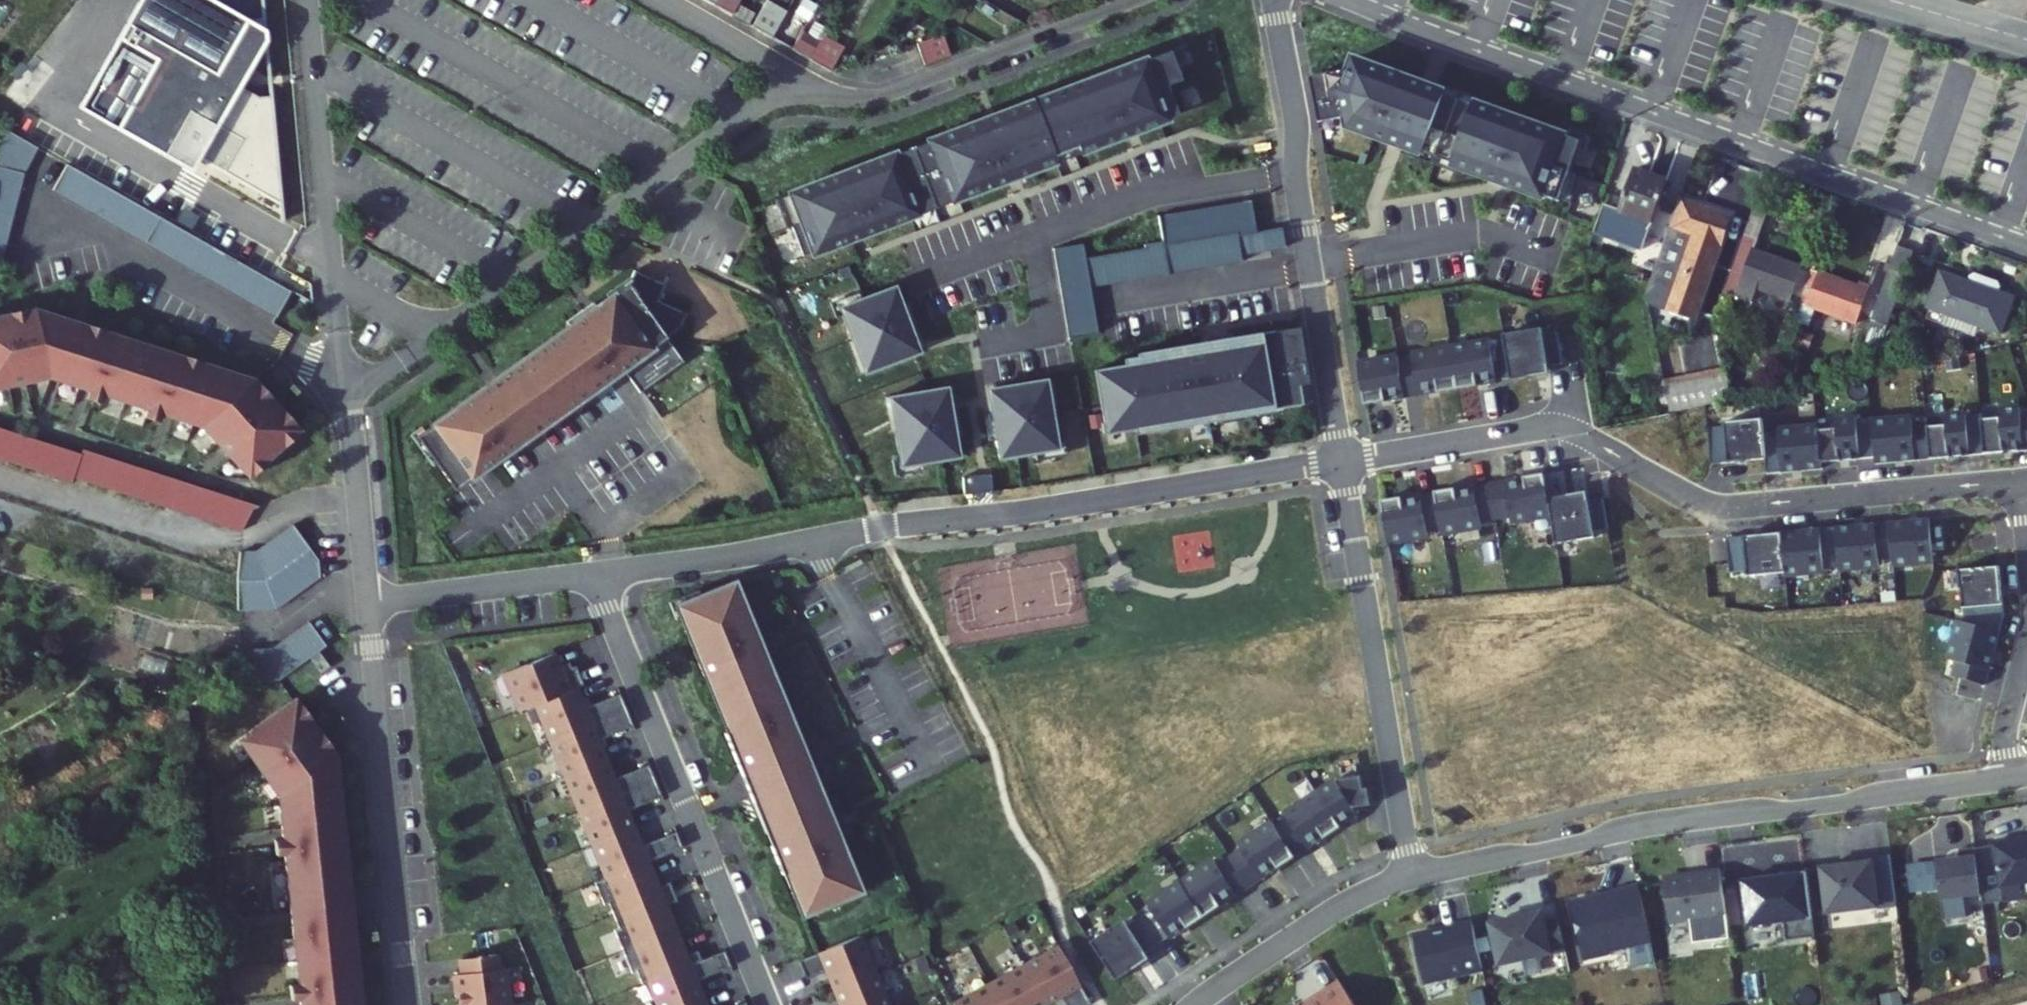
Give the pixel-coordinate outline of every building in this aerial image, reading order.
[(738,10),(744,0),(720,0),(738,10)] [(781,0),(772,0),(759,22),(779,33),(794,7),(781,0)] [(831,31),(818,55),(838,67),(851,43),(831,31)] [(945,32),(917,42),(924,66),(953,55),(945,32)] [(290,167),(105,52),(50,140),(235,255),(290,167)] [(1342,64),(1307,74),(1316,120),(1331,117),(1332,121),(1356,130),(1357,127),(1403,142),(1428,150),(1449,93),(1378,68),(1379,66),(1346,54),(1342,64)] [(1162,58),(776,203),(786,232),(791,230),(802,258),(858,237),(1011,179),(1133,134),(1178,117),(1168,88),(1172,87),(1162,58)] [(1522,119),(1449,93),(1428,150),(1501,178),(1500,181),(1550,198),(1572,135),(1523,117),(1522,119)] [(4,127),(0,143),(0,260),(2,261),(25,173),(39,148),(4,127)] [(1631,244),(1656,176),(1624,164),(1610,202),(1594,197),(1583,228),(1631,244)] [(69,165),(54,190),(276,319),(291,293),(69,165)] [(1677,315),(1716,210),(1669,191),(1635,283),(1663,293),(1657,308),(1677,315)] [(1158,221),(1163,250),(1237,236),(1238,239),(1256,236),(1249,203),(1158,221)] [(1739,240),(1743,231),(1730,227),(1711,282),(1723,288),(1729,274),(1775,291),(1787,259),(1739,240)] [(1256,236),(1238,239),(1241,259),(1286,250),(1282,231),(1256,236)] [(1086,265),(1091,294),(1243,265),(1241,259),(1238,239),(1237,236),(1163,250),(1086,265)] [(1083,250),(1053,256),(1070,346),(1100,340),(1091,294),(1086,265),(1083,250)] [(1900,257),(1885,251),(1879,267),(1870,290),(1866,301),(1882,306),(1900,257)] [(1870,290),(1879,267),(1865,261),(1856,285),(1870,290)] [(1856,285),(1800,263),(1788,294),(1842,315),(1856,285)] [(1933,310),(1938,312),(1951,277),(1931,269),(1917,304),(1933,310)] [(470,397),(410,438),(449,491),(512,446),(497,425),(510,416),(528,424),(549,409),(553,414),(616,370),(620,375),(634,394),(677,363),(660,339),(674,329),(680,315),(653,302),(660,286),(629,271),(623,285),(590,309),(587,305),(580,309),(560,324),(563,329),(516,363),(520,370),(474,403),(470,397)] [(1958,280),(1951,277),(1938,312),(1966,323),(1987,332),(2001,297),(1987,292),(1989,285),(1987,281),(1964,272),(1960,274),(1958,280)] [(840,318),(862,376),(912,358),(908,347),(894,309),(900,307),(894,290),(860,302),(837,311),(840,318)] [(828,306),(833,320),(840,318),(837,311),(860,302),(857,295),(828,306)] [(1866,301),(1858,325),(1873,330),(1882,306),(1866,301)] [(1770,341),(1783,309),(1770,304),(1757,337),(1770,341)] [(1960,337),(1966,323),(1938,312),(1933,310),(1928,324),(1960,337)] [(46,382),(87,395),(84,403),(98,408),(100,400),(144,414),(141,422),(155,427),(158,419),(198,432),(245,484),(298,435),(251,387),(236,386),(205,376),(207,370),(74,326),(71,335),(55,329),(58,320),(31,312),(0,318),(0,390),(46,382)] [(1546,320),(1508,328),(1509,332),(1517,373),(1556,365),(1554,358),(1569,355),(1562,323),(1548,326),(1546,320)] [(1863,357),(1873,330),(1858,325),(1848,351),(1863,357)] [(1309,383),(1299,329),(1141,359),(1142,363),(1125,367),(1126,372),(1099,378),(1110,433),(1137,428),(1139,437),(1303,406),(1299,385),(1309,383)] [(1509,332),(1456,342),(1465,384),(1517,373),(1509,332)] [(1456,342),(1405,353),(1413,395),(1465,384),(1456,342)] [(1366,361),(1374,403),(1413,395),(1405,353),(1366,361)] [(520,370),(516,363),(470,397),(474,403),(520,370)] [(236,386),(251,387),(207,370),(205,376),(236,386)] [(1723,403),(1717,373),(1655,386),(1661,415),(1723,403)] [(1313,404),(1309,383),(1299,385),(1303,406),(1313,404)] [(1063,448),(1051,387),(998,397),(1008,448),(1002,449),(1005,467),(1041,460),(1064,456),(1063,448)] [(948,396),(896,407),(907,468),(909,475),(932,471),(968,464),(964,446),(958,447),(950,408),(948,396)] [(2026,445),(2026,409),(2021,410),(2020,403),(1999,404),(2000,412),(1981,415),(1984,448),(2026,445)] [(497,425),(512,446),(554,416),(553,414),(549,409),(528,424),(510,416),(497,425)] [(1930,453),(1984,448),(1981,415),(1967,416),(1966,409),(1945,411),(1946,420),(1928,421),(1930,453)] [(1821,457),(1875,452),(1873,426),(1873,418),(1858,420),(1857,413),(1836,415),(1837,423),(1819,425),(1819,431),(1821,457)] [(1876,458),(1930,453),(1928,421),(1927,419),(1913,420),(1913,414),(1894,415),(1895,424),(1873,426),(1875,452),(1876,458)] [(1711,458),(1766,453),(1764,433),(1765,433),(1764,418),(1741,420),(1741,415),(1724,416),(1725,422),(1708,423),(1711,458)] [(1895,424),(1894,415),(1872,417),(1873,418),(1873,426),(1895,424)] [(1819,425),(1818,422),(1797,424),(1797,433),(1819,431),(1819,425)] [(1821,457),(1819,431),(1797,433),(1797,424),(1778,426),(1779,432),(1765,433),(1764,433),(1766,453),(1767,468),(1822,463),(1821,457)] [(1,464),(11,435),(0,431),(0,463),(1,464)] [(82,457),(11,435),(1,464),(73,487),(74,483),(82,457)] [(1064,456),(1041,460),(1042,468),(1073,462),(1070,447),(1063,448),(1064,456)] [(244,519),(252,510),(83,455),(82,457),(74,483),(240,536),(244,519)] [(1553,463),(1499,474),(1506,508),(1521,505),(1522,513),(1561,504),(1558,486),(1553,463)] [(907,468),(900,470),(903,484),(934,478),(932,471),(909,475),(907,468)] [(1452,520),(1453,527),(1493,519),(1491,511),(1506,508),(1499,474),(1445,485),(1452,520)] [(1597,481),(1558,486),(1561,504),(1567,534),(1607,526),(1605,520),(1619,517),(1612,486),(1599,488),(1597,481)] [(1445,485),(1393,496),(1402,538),(1441,529),(1440,522),(1452,520),(1445,485)] [(1889,517),(1892,552),(1911,551),(1912,557),(1933,555),(1929,514),(1889,517)] [(1860,552),(1861,561),(1879,560),(1878,553),(1892,552),(1889,517),(1835,522),(1838,554),(1860,552)] [(1781,527),(1784,559),(1805,557),(1805,566),(1824,565),(1823,558),(1838,557),(1838,554),(1835,522),(1781,527)] [(1727,532),(1730,567),(1746,565),(1747,571),(1764,569),(1764,564),(1784,562),(1784,559),(1781,527),(1727,532)] [(237,556),(235,613),(273,612),(321,578),(319,561),(299,535),(289,529),(252,555),(237,556)] [(1893,559),(1912,557),(1911,551),(1892,552),(1893,559)] [(1839,563),(1861,561),(1860,552),(1838,554),(1839,563)] [(1784,567),(1805,566),(1805,557),(1784,559),(1784,562),(1784,567)] [(1963,603),(1965,617),(1999,626),(2003,610),(1998,561),(1957,564),(1962,603),(1963,603)] [(731,581),(674,604),(703,676),(707,674),(728,727),(722,729),(736,764),(758,755),(765,771),(758,774),(759,777),(748,792),(750,797),(756,795),(770,806),(762,812),(773,839),(767,841),(798,913),(855,890),(829,824),(826,825),(752,640),(755,639),(731,581)] [(1958,616),(1953,634),(1960,636),(1965,617),(1958,616)] [(1999,626),(1965,617),(1960,636),(1953,634),(1948,654),(1954,656),(1951,671),(1985,679),(1999,626)] [(269,651),(238,652),(240,682),(278,680),(307,659),(317,672),(325,665),(316,652),(322,648),(305,624),(269,651)] [(505,665),(520,702),(535,696),(574,680),(582,677),(576,661),(560,668),(551,646),(505,665)] [(0,667),(0,675),(9,670),(0,667)] [(579,692),(574,680),(535,696),(542,713),(539,714),(547,733),(623,702),(616,686),(589,697),(586,689),(579,692)] [(234,739),(262,778),(266,775),(280,793),(281,807),(276,808),(279,837),(271,838),(273,853),(281,852),(295,982),(287,982),(288,997),(296,997),(297,1004),(360,1004),(350,915),(341,916),(340,905),(336,902),(345,895),(337,882),(346,876),(337,800),(331,801),(326,758),(333,753),(292,697),(234,739)] [(630,719),(623,702),(547,733),(554,752),(557,751),(563,768),(601,753),(596,741),(605,737),(602,729),(630,719)] [(337,800),(333,753),(326,758),(331,801),(337,800)] [(576,805),(652,774),(645,758),(608,772),(601,753),(563,768),(571,787),(569,787),(576,805)] [(758,755),(736,764),(748,792),(759,777),(758,774),(765,771),(758,755)] [(1319,786),(1342,821),(1360,810),(1354,801),(1375,796),(1372,780),(1367,781),(1364,768),(1336,774),(1319,786)] [(592,837),(629,822),(622,805),(658,790),(652,774),(576,805),(592,837)] [(266,775),(262,778),(275,795),(276,808),(281,807),(280,793),(266,775)] [(1342,821),(1319,786),(1287,806),(1291,813),(1278,821),(1297,851),(1342,821)] [(756,795),(750,797),(767,841),(773,839),(762,812),(770,806),(756,795)] [(1278,821),(1274,815),(1240,837),(1244,844),(1233,851),(1252,881),(1297,851),(1278,821)] [(642,856),(679,841),(672,825),(636,840),(629,822),(592,837),(598,854),(596,855),(603,872),(642,856)] [(1995,838),(2002,872),(2014,870),(2015,879),(2026,877),(2026,832),(1995,838)] [(1362,852),(1380,845),(1376,835),(1358,842),(1362,852)] [(1981,889),(1975,841),(1959,843),(1960,852),(1936,855),(1941,894),(1981,889)] [(1898,910),(1890,849),(1859,853),(1860,858),(1821,863),(1827,907),(1878,900),(1879,912),(1898,910)] [(1216,853),(1182,875),(1206,911),(1252,881),(1233,851),(1220,859),(1216,853)] [(656,890),(669,885),(666,877),(653,883),(642,856),(603,872),(590,878),(598,897),(603,895),(609,910),(656,890)] [(1786,934),(1814,930),(1806,862),(1785,865),(1786,873),(1776,875),(1775,871),(1742,875),(1747,920),(1784,915),(1786,934)] [(1727,909),(1721,863),(1703,865),(1704,868),(1664,873),(1670,916),(1727,909)] [(1152,902),(1140,910),(1157,937),(1170,929),(1172,933),(1206,911),(1182,875),(1149,897),(1152,902)] [(350,915),(346,876),(337,882),(345,895),(336,902),(340,905),(341,916),(350,915)] [(1608,945),(1651,935),(1639,879),(1610,886),(1612,893),(1598,896),(1596,890),(1570,896),(1583,954),(1609,948),(1608,945)] [(672,893),(669,885),(656,890),(609,910),(615,923),(610,925),(618,946),(670,925),(659,898),(672,893)] [(1566,943),(1559,914),(1544,917),(1542,906),(1491,917),(1500,958),(1566,943)] [(1125,913),(1092,934),(1118,973),(1150,952),(1145,944),(1157,937),(1140,910),(1128,918),(1125,913)] [(1483,962),(1472,915),(1443,921),(1444,924),(1414,929),(1424,975),(1483,962)] [(645,975),(697,954),(694,946),(681,951),(670,925),(618,946),(626,966),(632,964),(637,978),(645,975)] [(830,985),(871,968),(856,931),(795,956),(802,971),(822,963),(830,985)] [(1061,987),(1071,1004),(1074,1004),(1087,998),(1055,940),(952,996),(957,1004),(1029,1004),(1061,987)] [(727,961),(721,945),(697,954),(645,975),(660,1004),(670,1004),(698,994),(691,976),(727,961)] [(493,967),(491,952),(458,957),(462,987),(454,987),(456,1004),(503,998),(499,967),(493,967)] [(886,1004),(871,968),(830,985),(838,1004),(886,1004)] [(1340,975),(1311,994),(1313,997),(1304,1003),(1299,995),(1284,1004),(1360,1004),(1340,975)] [(698,994),(670,1004),(703,1004),(698,994)] [(741,997),(721,1004),(745,1004),(741,997)]
